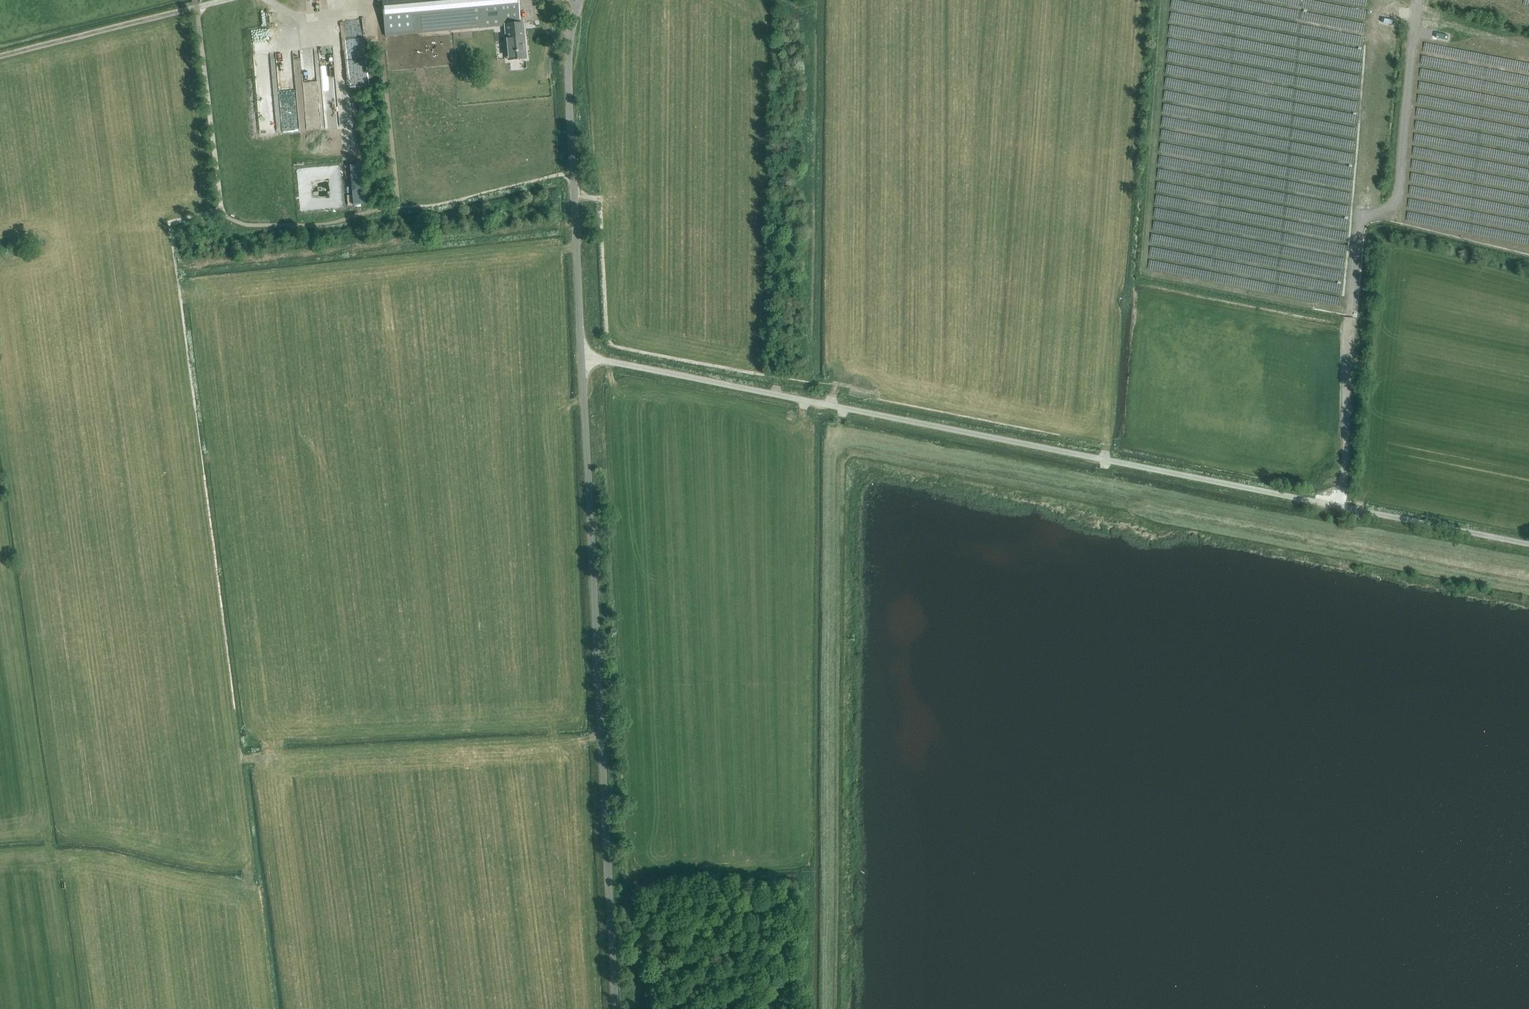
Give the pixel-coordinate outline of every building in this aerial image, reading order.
[(518,0),(383,0),(385,33),(412,31),(506,24),(507,38),(506,38),(508,59),(525,57),(524,36),(523,23),(520,24),(520,23),(518,0)] [(363,164),(350,165),(353,205),(366,204),(363,164)]
